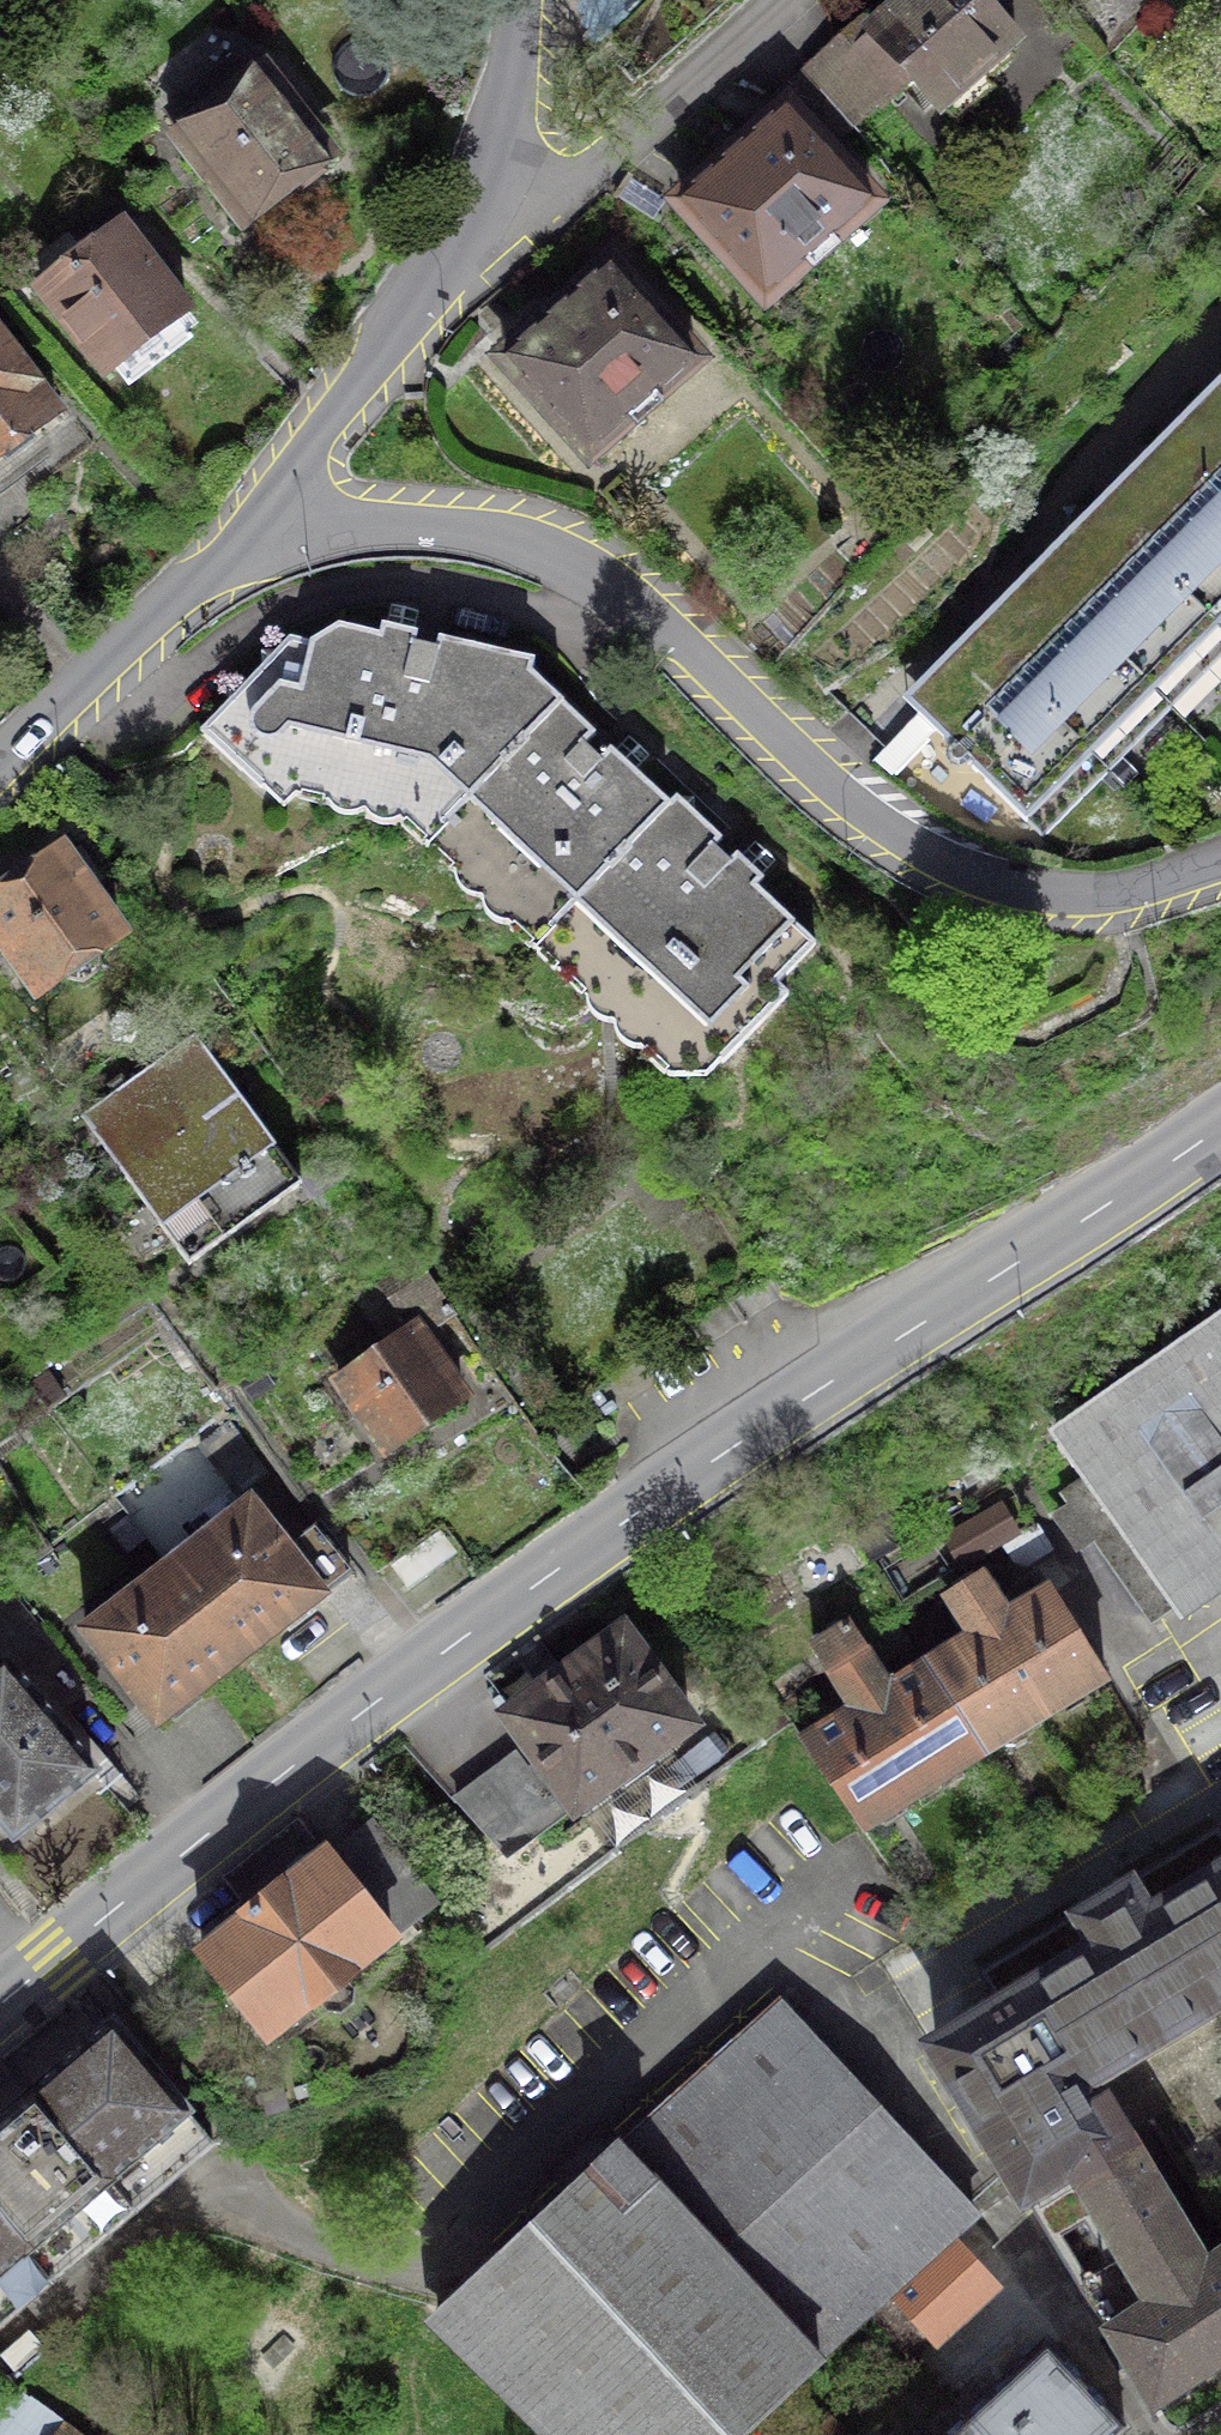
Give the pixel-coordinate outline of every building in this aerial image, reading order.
[(874,29),(863,17),(829,49),(879,104),(882,108),(912,81),(939,110),(943,106),(956,121),(993,88),(979,72),(1015,39),(980,0),(905,0),(874,29)] [(829,49),(804,72),(851,126),(854,128),(879,104),(829,49)] [(322,153),(243,52),(168,112),(189,138),(183,142),(242,216),(291,177),(300,189),(324,170),(315,159),(322,153)] [(851,126),(804,72),(774,98),(784,110),(680,201),(765,296),(872,202),(824,149),(851,126)] [(186,309),(123,227),(38,292),(101,374),(186,309)] [(694,361),(609,265),(504,358),(589,454),(694,361)] [(0,338),(0,495),(48,458),(59,473),(75,459),(93,445),(64,406),(56,411),(0,338)] [(1208,441),(1197,431),(1171,457),(1173,459),(1220,506),(1220,440),(1208,441)] [(1173,459),(1124,508),(1132,519),(1131,532),(1120,541),(1109,542),(1097,535),(1048,584),(1154,689),(1220,622),(1220,506),(1173,459)] [(1154,689),(1048,584),(997,635),(1005,644),(1003,660),(994,669),(978,670),(970,662),(919,713),(1038,831),(1077,792),(1066,781),(1083,764),(1081,762),(1115,728),(1128,741),(1167,702),(1154,689)] [(445,824),(562,704),(530,675),(533,660),(439,638),(437,649),(412,644),(419,610),(390,607),(378,636),(338,624),(310,642),(290,637),(200,730),(263,789),(284,763),(417,794),(445,824)] [(589,730),(562,704),(445,824),(552,927),(669,805),(633,770),(649,754),(630,736),(614,752),(610,748),(599,760),(584,745),(596,733),(591,728),(589,730)] [(815,944),(756,888),(774,860),(755,843),(740,858),(737,855),(730,862),(714,847),(721,839),(677,797),(669,805),(552,927),(687,1056),(701,1042),(723,1062),(789,993),(778,982),(815,944)] [(60,851),(0,894),(0,937),(39,990),(64,972),(68,979),(82,982),(95,972),(98,957),(93,950),(119,932),(89,891),(104,880),(83,850),(68,861),(60,851)] [(293,1169),(196,1033),(81,1115),(188,1264),(301,1183),(306,1190),(346,1161),(332,1141),(293,1169)] [(378,1276),(412,1326),(416,1333),(451,1309),(412,1253),(378,1276)] [(1060,1436),(1087,1477),(1062,1493),(1143,1611),(1220,1557),(1220,1324),(1060,1436)] [(416,1333),(412,1326),(338,1378),(388,1449),(462,1396),(416,1333)] [(223,1423),(194,1446),(229,1488),(258,1465),(223,1423)] [(167,1566),(238,1657),(350,1570),(316,1526),(287,1548),(250,1501),(167,1566)] [(1052,1547),(1037,1522),(1004,1544),(1013,1558),(1029,1561),(1052,1547)] [(238,1657),(167,1566),(84,1629),(157,1721),(238,1657)] [(927,1664),(981,1753),(1105,1675),(1049,1587),(996,1620),(984,1601),(994,1594),(982,1574),(948,1596),(973,1635),(927,1664)] [(776,1703),(862,1827),(981,1753),(927,1664),(880,1694),(867,1672),(878,1666),(849,1623),(814,1643),(856,1708),(823,1727),(816,1715),(831,1705),(812,1675),(776,1703)] [(510,1714),(492,1689),(411,1748),(508,1857),(691,1725),(623,1632),(510,1714)] [(51,1638),(26,1659),(65,1706),(90,1686),(51,1638)] [(4,1662),(0,1666),(0,1814),(16,1833),(93,1768),(4,1662)] [(298,1814),(220,1876),(248,1911),(201,1948),(271,2035),(436,1904),(348,1794),(307,1826),(298,1814)] [(1220,2361),(1220,2250),(1205,2261),(1105,2095),(1087,2105),(1075,2086),(1220,1998),(1220,1833),(1217,1827),(1121,1885),(1125,1891),(1087,1913),(1084,1908),(981,1970),(1003,2006),(936,2046),(1153,2405),(1220,2361)] [(86,1992),(6,2061),(134,2209),(214,2141),(86,1992)] [(976,2219),(774,1999),(617,2143),(821,2360),(873,2313),(976,2219)] [(6,2061),(0,2067),(0,2216),(54,2278),(134,2209),(6,2061)] [(617,2143),(444,2300),(428,2315),(550,2434),(741,2434),(821,2360),(617,2143)] [(0,2216),(0,2324),(54,2278),(0,2216)] [(976,2219),(873,2313),(910,2354),(930,2337),(920,2326),(998,2254),(976,2219)] [(1047,2342),(965,2416),(983,2434),(1114,2434),(1125,2424),(1047,2342)] [(24,2394),(0,2421),(0,2434),(76,2434),(24,2394)] [(965,2416),(944,2434),(983,2434),(965,2416)] [(816,2434),(842,2434),(830,2422),(816,2434)]
